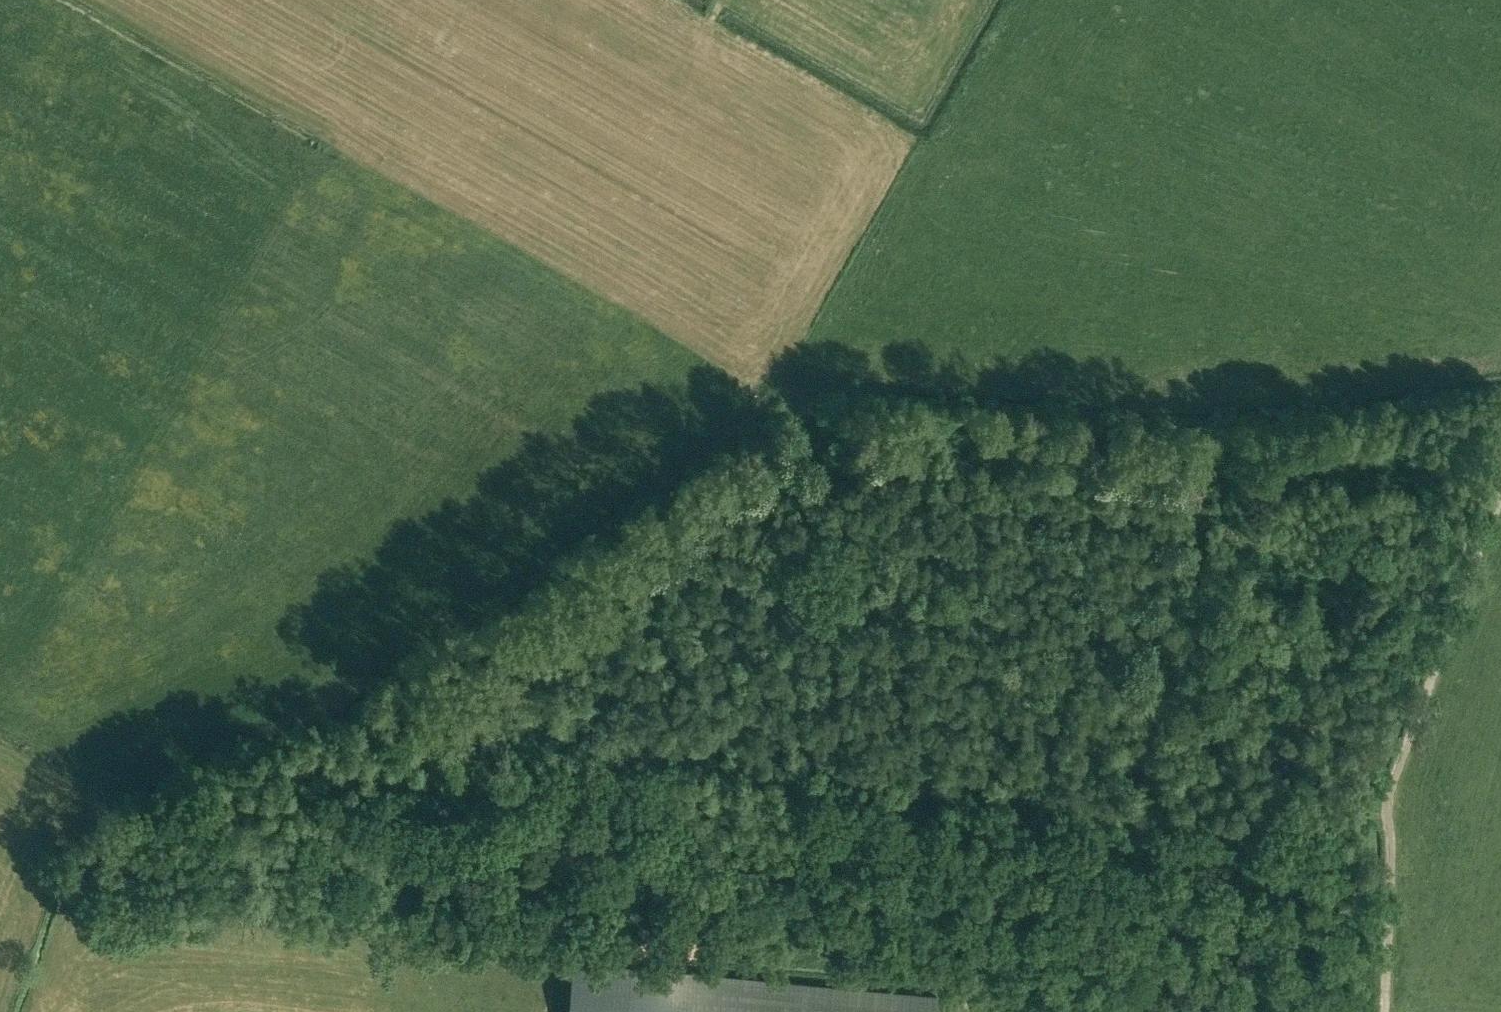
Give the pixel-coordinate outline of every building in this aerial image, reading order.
[(568,1011),(933,1011),(934,990),(571,963),(568,1011)]
